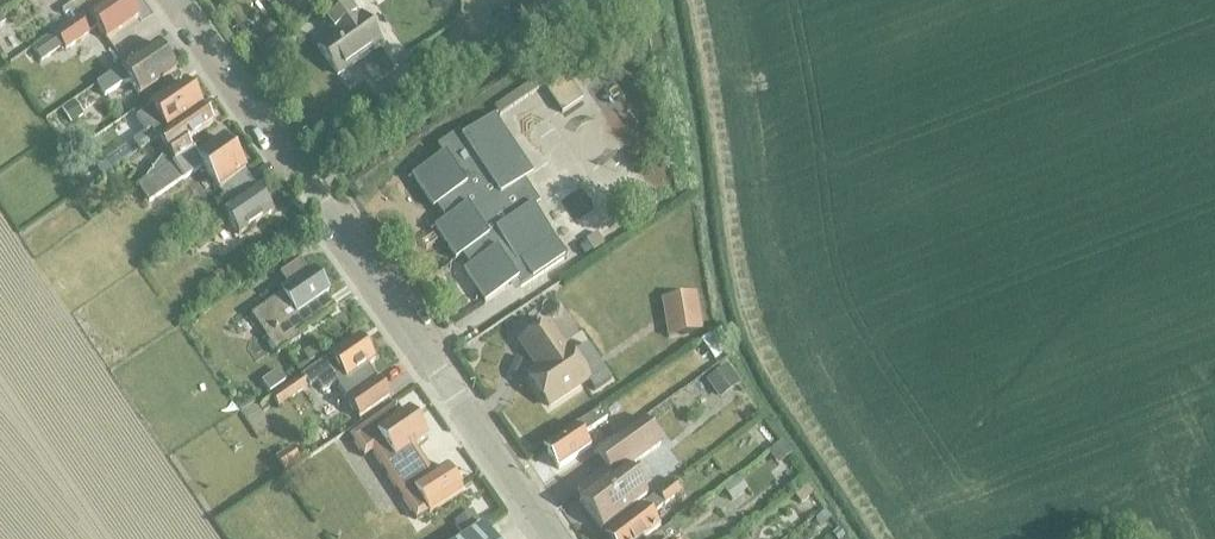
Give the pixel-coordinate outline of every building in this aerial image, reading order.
[(95,27),(104,41),(138,18),(126,0),(112,0),(104,6),(101,1),(93,7),(73,20),(74,21),(53,35),(53,34),(32,48),(40,61),(62,47),(64,51),(88,34),(87,32),(95,27)] [(71,5),(62,12),(64,16),(68,13),(73,20),(93,7),(88,0),(67,0),(71,5)] [(362,13),(374,4),(371,0),(353,0),(362,13)] [(332,37),(317,47),(337,76),(380,46),(359,17),(358,17),(349,5),(330,19),(339,31),(332,36),(332,35),(331,36),(332,37)] [(138,97),(175,72),(157,45),(95,86),(104,98),(119,87),(129,83),(138,97)] [(414,73),(390,90),(403,110),(428,93),(414,73)] [(543,87),(541,85),(537,79),(493,108),(498,117),(543,87)] [(145,134),(132,143),(138,152),(157,139),(200,109),(183,84),(149,107),(151,109),(135,119),(145,134)] [(74,102),(61,111),(71,125),(84,116),(74,102)] [(200,109),(157,139),(166,152),(147,179),(149,181),(193,152),(186,142),(211,125),(200,109)] [(442,157),(410,178),(416,186),(426,201),(432,209),(435,207),(445,221),(433,229),(438,237),(448,252),(452,259),(454,261),(461,256),(469,268),(462,273),(466,279),(479,298),(483,305),(517,282),(520,288),(565,258),(532,208),(538,204),(523,182),(532,175),(493,117),(461,138),(457,133),(436,148),(442,157)] [(193,152),(149,181),(137,189),(147,204),(182,180),(198,170),(203,177),(207,174),(218,190),(220,190),(231,206),(255,190),(221,139),(196,156),(193,152)] [(114,167),(108,158),(97,165),(103,174),(114,167)] [(272,214),(255,190),(231,206),(189,234),(177,242),(183,252),(195,243),(198,247),(212,237),(210,233),(227,221),(238,237),(272,214)] [(553,226),(580,215),(571,194),(544,206),(553,226)] [(595,233),(584,240),(592,251),(603,244),(595,233)] [(281,295),(249,316),(276,356),(298,341),(295,336),(334,309),(325,296),(327,295),(311,271),(310,272),(302,260),(284,273),(292,284),(280,293),(281,295)] [(547,325),(522,342),(534,360),(536,359),(541,367),(527,377),(548,408),(587,381),(593,390),(610,379),(586,345),(571,356),(566,350),(565,351),(547,325)] [(322,393),(335,384),(347,402),(346,403),(357,419),(389,398),(378,382),(377,382),(366,366),(374,361),(358,338),(307,372),(270,397),(277,407),(307,387),(308,388),(315,384),(322,393)] [(702,344),(714,360),(722,354),(711,338),(702,344)] [(318,343),(301,354),(308,364),(324,353),(318,343)] [(707,381),(718,396),(734,385),(723,369),(707,381)] [(277,371),(261,382),(268,393),(284,382),(277,371)] [(393,407),(348,439),(363,459),(363,460),(365,458),(370,455),(415,523),(460,495),(443,469),(432,475),(416,448),(425,441),(405,414),(400,417),(393,407)] [(581,437),(606,421),(599,411),(542,448),(558,471),(589,450),(581,437)] [(626,471),(661,446),(642,421),(593,456),(604,470),(576,492),(582,500),(578,503),(601,532),(646,498),(626,471)] [(780,444),(768,453),(778,467),(790,457),(780,444)] [(291,448),(275,459),(285,474),(301,463),(291,448)] [(738,478),(722,490),(730,501),(746,489),(738,478)] [(681,493),(673,483),(604,536),(606,538),(645,538),(658,529),(647,514),(651,511),(653,514),(681,493)] [(805,488),(794,497),(800,503),(811,495),(805,488)] [(471,511),(452,523),(460,535),(478,523),(471,511)] [(824,513),(816,520),(821,527),(830,520),(824,513)] [(818,532),(812,523),(790,538),(807,538),(818,532)] [(461,538),(489,538),(481,526),(461,538)] [(678,538),(670,527),(662,534),(658,537),(655,538),(677,538),(678,538)] [(645,538),(655,538),(658,537),(662,534),(658,529),(645,538)]
